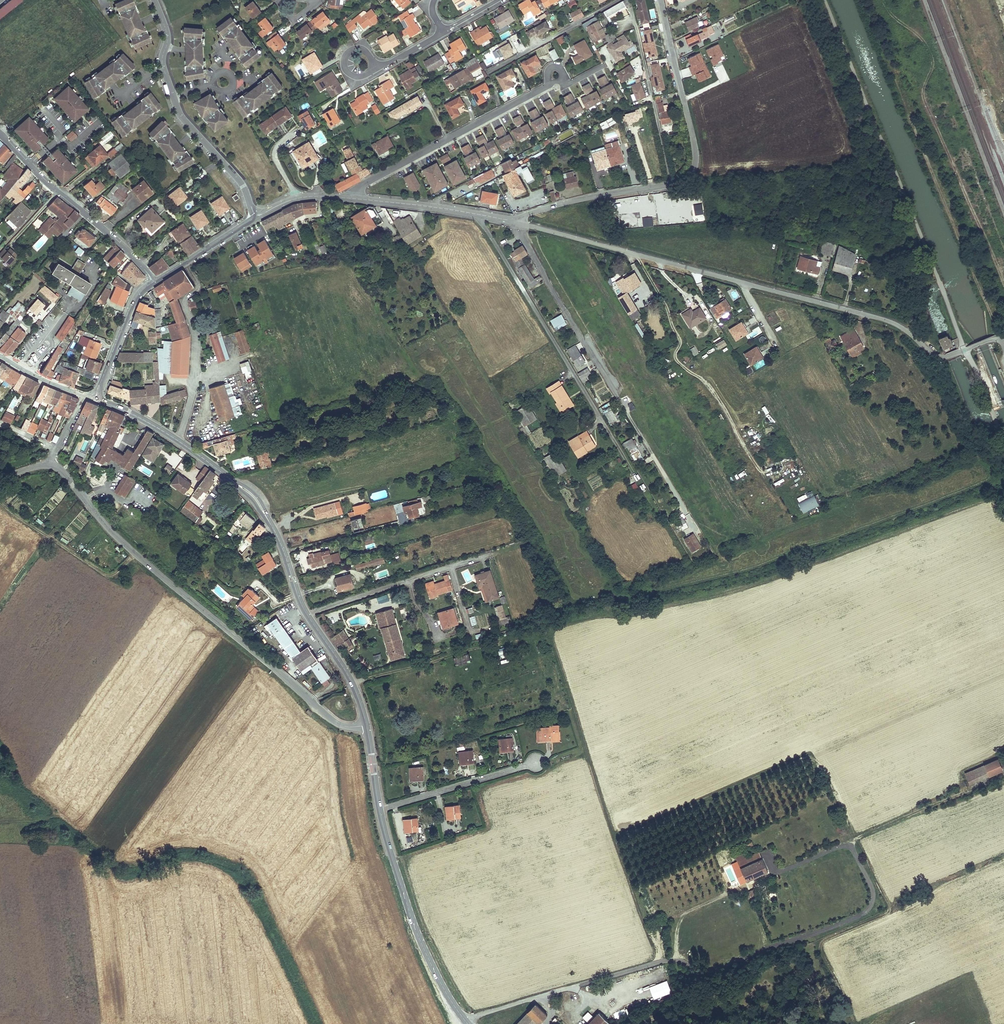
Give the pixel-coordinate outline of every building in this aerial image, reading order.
[(0,8),(0,17),(21,0),(11,0),(0,8)] [(115,4),(134,47),(150,40),(147,32),(141,35),(140,32),(144,30),(134,8),(130,10),(129,7),(134,4),(133,0),(123,0),(115,4)] [(339,5),(340,4),(340,0),(329,0),(328,7),(339,9),(339,5)] [(400,6),(401,5),(403,8),(410,3),(408,0),(395,0),(400,6)] [(458,9),(474,0),(453,0),(458,9)] [(528,0),(527,0),(518,5),(524,14),(531,10),(534,15),(541,11),(535,1),(532,3),(530,4),(528,0)] [(601,14),(602,17),(605,15),(606,17),(632,2),(631,0),(625,0),(601,14)] [(649,22),(644,0),(640,0),(637,1),(639,9),(635,10),(638,20),(641,19),(642,23),(649,22)] [(256,9),(258,8),(253,2),(245,8),(253,18),(260,13),(256,9)] [(361,17),(359,15),(352,20),(345,25),(349,32),(357,26),(355,23),(357,21),(363,28),(369,24),(371,22),(373,24),(373,25),(380,20),(372,9),(361,17)] [(571,14),(574,21),(583,15),(579,9),(571,14)] [(407,10),(398,15),(399,17),(401,20),(401,21),(405,28),(405,29),(408,34),(410,37),(420,31),(415,24),(412,19),(415,18),(412,13),(409,15),(407,10)] [(500,28),(508,23),(515,20),(509,10),(494,19),(500,28)] [(313,19),(321,29),(331,22),(323,12),(313,19)] [(232,17),(217,28),(223,35),(228,31),(229,33),(226,36),(241,55),(244,53),(246,55),(241,59),(247,66),(261,55),(232,17)] [(606,36),(605,35),(600,26),(595,17),(582,24),(585,29),(587,28),(594,42),(595,42),(597,45),(599,44),(599,43),(603,41),(601,38),(605,36),(606,36)] [(700,21),(698,17),(685,23),(689,31),(699,26),(697,23),(700,21)] [(271,30),(274,28),(266,18),(259,23),(264,29),(259,33),(262,37),(267,33),(268,34),(272,31),(271,30)] [(540,20),(534,23),(536,27),(534,28),(537,33),(538,35),(550,28),(546,21),(542,23),(540,20)] [(297,32),(302,39),(303,38),(304,40),(307,37),(306,36),(312,31),(307,24),(297,32)] [(486,26),(481,30),(475,33),(474,31),(470,33),(476,43),(476,42),(478,45),(493,37),(486,26)] [(650,56),(656,55),(651,34),(650,34),(649,31),(651,30),(650,26),(643,28),(646,42),(643,43),(645,53),(649,52),(650,56)] [(685,37),(688,45),(701,40),(710,36),(710,35),(714,33),(711,26),(702,30),(703,32),(692,37),(690,34),(685,37)] [(203,29),(185,27),(185,36),(191,36),(191,41),(187,41),(188,65),(192,65),(192,70),(186,71),(188,79),(205,76),(204,68),(202,37),(203,29)] [(615,30),(605,35),(606,36),(605,36),(608,43),(612,41),(617,38),(614,33),(616,32),(615,30)] [(278,34),(267,42),(270,46),(274,43),(279,49),(286,44),(278,34)] [(391,44),(392,47),(399,43),(394,34),(388,37),(387,35),(378,41),(383,50),(389,47),(389,46),(391,44)] [(563,35),(557,38),(560,44),(566,40),(563,35)] [(454,47),(452,49),(449,51),(455,61),(463,57),(459,51),(466,47),(460,38),(452,44),(454,47)] [(613,53),(612,55),(616,62),(624,57),(621,52),(631,46),(626,38),(622,39),(614,45),(608,48),(607,48),(610,52),(612,51),(613,53)] [(513,55),(511,51),(513,50),(507,39),(495,45),(503,60),(513,55)] [(573,58),(576,63),(592,55),(584,40),(574,46),(579,55),(573,58)] [(713,58),(711,59),(714,65),(718,63),(718,62),(722,60),(720,57),(724,56),(718,44),(707,50),(710,56),(712,55),(713,58)] [(495,49),(482,59),(488,66),(500,57),(495,49)] [(554,49),(549,51),(554,60),(559,57),(554,49)] [(595,51),(602,63),(604,62),(597,50),(595,51)] [(449,51),(445,54),(450,63),(455,61),(449,51)] [(92,77),(84,82),(93,97),(101,93),(97,87),(101,85),(104,88),(123,73),(120,70),(124,67),(128,72),(134,66),(122,53),(116,59),(92,77)] [(692,66),(689,67),(693,75),(696,74),(697,74),(701,81),(711,76),(700,53),(690,58),(693,65),(692,66)] [(424,62),(429,72),(444,63),(439,54),(424,62)] [(522,63),(529,77),(539,71),(537,69),(538,67),(541,65),(536,55),(522,63)] [(464,63),(467,68),(470,73),(481,66),(475,57),(464,63)] [(657,90),(664,89),(659,68),(658,68),(657,65),(658,64),(657,60),(651,61),(654,76),(650,77),(653,87),(656,86),(657,90)] [(412,61),(407,64),(410,70),(411,69),(415,67),(412,61)] [(628,62),(618,68),(621,72),(617,74),(622,82),(635,74),(628,62)] [(412,71),(400,78),(405,87),(405,86),(411,83),(417,80),(416,77),(420,75),(415,67),(411,69),(412,71)] [(470,73),(467,68),(450,78),(451,82),(455,88),(469,80),(469,79),(472,77),(470,73)] [(411,69),(410,70),(399,76),(400,78),(412,71),(411,69)] [(497,77),(504,90),(511,86),(507,79),(515,75),(512,69),(497,77)] [(332,76),(334,75),(332,71),(315,82),(320,91),(327,87),(330,85),(333,89),(338,86),(332,76)] [(241,96),(234,102),(245,116),(283,87),(272,73),(265,78),(269,83),(267,85),(264,81),(244,96),(247,99),(244,101),(241,96)] [(332,76),(338,86),(340,85),(334,75),(332,76)] [(605,76),(598,79),(601,86),(608,82),(605,76)] [(377,89),(385,103),(394,98),(389,90),(393,87),(389,80),(385,82),(386,84),(381,87),(377,89)] [(646,97),(640,82),(636,84),(631,85),(637,100),(646,97)] [(477,101),(479,104),(485,101),(482,94),(489,90),(485,83),(471,91),(473,93),(477,101)] [(617,92),(612,83),(600,90),(605,99),(617,92)] [(590,84),(583,87),(586,94),(593,90),(590,84)] [(333,97),(342,91),(338,86),(333,89),(330,85),(327,87),(333,97)] [(67,87),(54,99),(57,103),(59,102),(62,106),(61,107),(66,113),(67,113),(74,120),(79,116),(75,111),(77,109),(82,114),(87,108),(67,87)] [(377,89),(375,90),(384,104),(385,103),(377,89)] [(374,100),(369,91),(364,94),(369,103),(374,100)] [(597,91),(581,99),(587,109),(596,104),(596,103),(601,100),(597,91)] [(118,116),(111,121),(122,136),(160,106),(150,92),(143,97),(147,102),(144,104),(141,101),(122,116),(125,119),(122,121),(118,116)] [(211,94),(195,103),(204,117),(209,114),(212,117),(208,120),(216,130),(228,121),(219,108),(211,94)] [(364,94),(357,98),(358,101),(356,102),(356,101),(350,104),(357,116),(364,112),(361,108),(369,103),(364,94)] [(564,97),(568,104),(575,100),(571,94),(564,97)] [(418,96),(391,111),(393,114),(393,117),(396,118),(403,114),(402,112),(403,112),(405,113),(406,112),(407,114),(416,109),(415,107),(422,103),(418,96)] [(671,122),(669,111),(667,105),(663,106),(663,103),(661,103),(659,96),(655,97),(656,101),(656,104),(657,104),(662,124),(671,122)] [(445,104),(452,118),(459,114),(456,108),(463,104),(460,97),(445,104)] [(550,99),(543,103),(547,110),(554,106),(550,99)] [(583,110),(578,101),(567,107),(571,116),(583,110)] [(376,114),(380,111),(376,104),(371,107),(376,114)] [(561,105),(551,110),(552,111),(546,114),(551,123),(566,114),(561,105)] [(286,107),(273,116),(279,125),(290,117),(286,112),(288,111),(286,107)] [(333,108),(323,113),(331,127),(340,122),(333,108)] [(533,119),(540,115),(536,108),(529,112),(533,119)] [(307,111),(300,115),(303,120),(302,121),(306,129),(315,124),(307,111)] [(517,126),(524,122),(520,115),(513,119),(517,126)] [(279,125),(273,116),(260,125),(262,128),(264,127),(267,133),(279,125)] [(543,116),(531,122),(536,131),(548,125),(543,116)] [(613,124),(618,122),(615,116),(610,119),(613,124)] [(29,117),(15,129),(18,133),(20,132),(23,136),(22,137),(27,144),(28,143),(35,151),(40,146),(36,142),(38,140),(42,144),(48,139),(29,117)] [(607,127),(613,124),(610,119),(600,123),(604,130),(607,128),(607,127)] [(162,121),(149,133),(155,139),(173,163),(178,171),(193,162),(189,154),(183,158),(181,154),(184,151),(169,132),(166,135),(163,131),(168,127),(162,121)] [(532,133),(528,124),(522,127),(521,126),(512,131),(517,141),(532,133)] [(495,130),(499,137),(506,133),(502,126),(495,130)] [(561,142),(574,135),(571,130),(558,137),(561,142)] [(76,136),(72,131),(67,136),(71,141),(76,136)] [(112,132),(99,141),(102,145),(115,136),(112,132)] [(510,134),(498,140),(503,149),(514,143),(510,134)] [(476,139),(480,145),(487,142),(484,135),(476,139)] [(388,136),(372,145),(374,149),(376,148),(380,154),(393,146),(388,136)] [(122,143),(119,140),(112,146),(114,148),(114,149),(122,143)] [(494,140),(478,148),(483,157),(489,154),(489,155),(499,150),(494,140)] [(12,153),(3,144),(0,141),(0,162),(2,164),(12,153)] [(625,162),(619,141),(612,143),(613,147),(592,154),(598,170),(625,162)] [(301,164),(317,154),(309,142),(294,151),(297,156),(301,164)] [(114,149),(114,148),(107,154),(107,155),(106,155),(110,159),(125,147),(122,143),(114,149)] [(462,148),(465,154),(472,151),(469,144),(462,148)] [(107,155),(107,154),(99,145),(85,157),(92,166),(106,155),(107,155)] [(349,170),(359,165),(348,145),(341,149),(346,159),(344,160),(349,170)] [(49,156),(44,160),(51,168),(50,169),(56,175),(57,174),(60,178),(59,179),(63,183),(77,170),(57,148),(51,154),(55,158),(53,160),(49,156)] [(122,152),(105,166),(109,171),(112,175),(116,173),(120,177),(132,168),(124,158),(126,157),(122,152)] [(481,161),(476,152),(464,158),(469,167),(481,161)] [(304,168),(319,158),(317,154),(301,164),(304,168)] [(448,154),(442,157),(444,162),(451,159),(448,154)] [(12,163),(13,161),(11,159),(5,166),(7,169),(12,163)] [(519,166),(517,162),(516,160),(512,162),(510,159),(502,163),(507,173),(519,166)] [(455,161),(446,166),(450,173),(454,171),(455,172),(449,175),(453,182),(456,180),(457,182),(466,178),(459,164),(457,165),(455,161)] [(532,166),(529,161),(524,164),(519,166),(507,173),(502,175),(514,197),(526,190),(518,175),(525,172),(523,168),(528,166),(529,167),(532,166)] [(24,172),(12,163),(7,169),(2,176),(8,180),(0,190),(0,201),(5,194),(6,194),(13,185),(24,172)] [(440,173),(435,164),(426,169),(427,170),(424,172),(429,181),(430,180),(433,184),(431,185),(434,190),(438,188),(439,189),(448,184),(443,174),(438,177),(437,175),(440,173)] [(450,173),(446,166),(445,166),(449,175),(455,172),(454,171),(450,173)] [(28,185),(22,191),(18,188),(23,182),(24,183),(31,174),(27,168),(24,172),(13,185),(6,194),(5,194),(18,205),(18,204),(20,202),(35,185),(32,182),(29,186),(28,185)] [(367,168),(361,171),(357,173),(358,174),(342,182),(336,185),(339,192),(361,180),(360,179),(367,175),(370,173),(367,168)] [(496,172),(494,168),(474,178),(476,182),(482,179),(484,182),(497,175),(496,172)] [(567,179),(565,179),(567,188),(578,186),(576,177),(574,177),(573,171),(566,173),(567,179)] [(413,173),(409,175),(406,180),(411,190),(417,190),(420,186),(423,184),(419,176),(416,178),(413,173)] [(91,179),(84,186),(92,196),(104,186),(100,181),(95,185),(91,179)] [(143,180),(132,189),(142,201),(152,192),(143,180)] [(128,190),(119,182),(114,186),(107,195),(117,204),(120,200),(122,202),(127,195),(125,194),(128,190)] [(182,194),(178,188),(168,195),(176,205),(187,197),(183,193),(182,194)] [(496,204),(498,193),(483,191),(481,201),(496,204)] [(116,208),(101,196),(95,203),(111,215),(116,208)] [(218,215),(223,212),(222,211),(228,206),(222,196),(211,203),(218,215)] [(47,207),(60,217),(69,207),(57,197),(47,207)] [(30,211),(20,202),(18,204),(28,213),(30,211)] [(317,212),(316,202),(303,203),(304,208),(308,207),(308,212),(317,212)] [(304,208),(303,203),(294,205),(262,222),(269,235),(271,234),(268,229),(276,225),(279,230),(285,227),(283,224),(304,213),(304,208)] [(28,213),(18,204),(18,205),(7,216),(17,227),(25,218),(24,217),(28,213)] [(383,221),(374,206),(369,206),(352,216),(363,234),(383,221)] [(63,221),(69,226),(80,215),(69,207),(60,217),(57,220),(47,231),(44,233),(44,234),(48,238),(54,233),(57,235),(62,230),(58,226),(63,221)] [(391,223),(393,221),(390,216),(385,208),(381,207),(391,223)] [(138,220),(144,226),(145,225),(152,232),(163,221),(151,208),(138,220)] [(197,228),(202,225),(202,224),(208,220),(201,210),(190,217),(197,228)] [(400,218),(393,221),(403,237),(407,243),(421,234),(410,215),(404,219),(403,218),(401,220),(400,218)] [(52,220),(50,218),(42,226),(47,231),(57,220),(55,218),(52,220)] [(64,232),(69,226),(63,221),(58,226),(62,230),(64,232)] [(180,242),(190,235),(182,223),(171,231),(173,235),(174,235),(179,241),(180,242)] [(81,233),(77,237),(88,246),(95,238),(84,229),(83,230),(82,229),(80,232),(81,233)] [(296,249),(300,249),(303,247),(302,243),(301,243),(296,232),(290,235),(296,249)] [(199,247),(190,235),(180,242),(179,243),(182,247),(184,246),(190,253),(199,247)] [(249,249),(247,250),(257,265),(264,260),(266,263),(268,261),(267,259),(274,254),(265,239),(257,244),(261,249),(265,256),(262,258),(258,250),(255,245),(253,247),(252,244),(248,247),(249,249)] [(833,257),(837,245),(823,241),(820,254),(833,257)] [(319,247),(323,253),(327,252),(324,244),(319,247)] [(514,261),(527,283),(534,279),(525,264),(521,266),(517,260),(521,258),(527,254),(522,245),(514,250),(515,251),(511,254),(515,261),(514,261)] [(80,255),(84,250),(79,246),(75,251),(80,255)] [(121,251),(115,246),(104,258),(113,266),(125,255),(121,251)] [(849,275),(855,255),(840,246),(833,270),(849,275)] [(10,248),(7,251),(4,248),(0,252),(0,257),(8,265),(17,255),(10,248)] [(237,256),(234,258),(241,268),(245,265),(250,262),(244,252),(241,254),(242,254),(237,257),(237,256)] [(169,266),(162,258),(164,257),(163,256),(161,257),(161,256),(150,265),(148,266),(156,275),(169,267),(169,266)] [(816,266),(817,261),(801,257),(797,268),(818,274),(820,267),(816,266)] [(80,299),(84,292),(90,283),(77,275),(85,264),(77,259),(70,271),(57,263),(51,272),(72,285),(68,292),(71,294),(80,299)] [(131,262),(120,274),(135,286),(145,278),(131,262)] [(185,319),(176,298),(194,287),(183,269),(164,282),(175,298),(170,302),(177,322),(168,324),(170,329),(175,328),(176,331),(171,333),(174,341),(171,373),(188,374),(190,337),(185,319)] [(630,278),(629,276),(625,278),(625,277),(618,281),(624,292),(627,290),(628,291),(641,284),(636,274),(630,278)] [(124,281),(117,276),(115,279),(112,284),(116,286),(110,300),(122,305),(130,286),(124,281)] [(530,287),(536,283),(534,279),(527,283),(530,287)] [(624,294),(627,292),(628,291),(627,290),(624,292),(618,281),(617,281),(624,294)] [(164,291),(166,294),(170,302),(175,298),(164,282),(154,289),(158,295),(164,291)] [(110,285),(107,284),(97,301),(104,304),(107,298),(104,296),(108,290),(110,285)] [(641,315),(627,292),(624,294),(619,297),(634,322),(641,318),(639,316),(641,315)] [(141,302),(137,310),(155,317),(155,309),(149,307),(149,304),(150,301),(148,301),(149,300),(144,298),(141,302)] [(725,300),(716,305),(711,308),(717,318),(731,309),(725,299),(725,300)] [(191,302),(191,300),(188,300),(191,311),(198,309),(197,305),(198,305),(197,301),(191,302)] [(21,304),(19,302),(12,309),(11,307),(6,313),(9,314),(8,315),(10,317),(21,304)] [(25,307),(21,304),(10,317),(15,321),(16,319),(19,315),(21,312),(23,310),(25,307)] [(683,314),(691,327),(705,318),(700,308),(692,313),(690,309),(683,314)] [(8,315),(9,314),(6,313),(2,310),(0,314),(0,328),(2,326),(5,320),(8,315)] [(140,322),(156,328),(156,326),(155,317),(137,310),(131,326),(138,328),(140,322)] [(555,330),(567,324),(561,314),(550,320),(555,330)] [(55,336),(62,340),(68,331),(72,325),(75,320),(69,315),(60,328),(55,336)] [(20,322),(16,319),(15,321),(4,333),(9,337),(7,339),(8,339),(0,348),(0,350),(8,355),(25,333),(18,327),(20,322)] [(744,329),(740,323),(729,329),(736,340),(748,333),(745,328),(744,329)] [(213,334),(210,335),(219,362),(225,359),(221,345),(227,343),(225,338),(219,340),(214,325),(210,326),(213,334)] [(851,355),(864,348),(854,329),(841,337),(851,355)] [(149,332),(149,340),(157,340),(157,338),(156,333),(156,332),(149,332)] [(0,338),(0,348),(8,339),(7,339),(9,337),(4,333),(0,338)] [(244,333),(237,335),(243,353),(250,351),(244,333)] [(944,349),(950,347),(953,346),(951,341),(949,338),(948,339),(947,335),(939,339),(938,339),(943,350),(944,349)] [(826,345),(831,342),(833,347),(838,345),(835,340),(833,336),(824,341),(826,345)] [(96,350),(98,343),(81,337),(78,343),(84,345),(86,347),(83,354),(95,359),(98,351),(96,350)] [(718,348),(727,346),(725,339),(716,342),(718,348)] [(174,341),(165,341),(163,372),(171,373),(174,341)] [(575,345),(568,350),(578,366),(585,362),(575,345)] [(62,349),(58,346),(43,369),(40,373),(48,377),(50,378),(54,373),(49,370),(62,349)] [(694,346),(690,349),(694,356),(699,353),(694,346)] [(759,354),(755,348),(745,354),(751,365),(763,358),(760,353),(759,354)] [(144,353),(120,353),(117,361),(134,361),(151,361),(152,352),(144,352),(144,353)] [(692,357),(689,352),(685,355),(683,356),(686,361),(692,357)] [(86,359),(82,369),(83,373),(82,376),(92,379),(95,371),(97,372),(100,363),(94,361),(95,359),(83,354),(82,354),(81,357),(86,359)] [(75,372),(77,367),(66,362),(67,358),(63,356),(58,365),(64,367),(75,372)] [(753,365),(755,370),(766,365),(764,360),(753,365)] [(241,363),(245,378),(253,376),(249,361),(241,363)] [(4,380),(11,368),(6,365),(0,375),(0,378),(4,380)] [(79,373),(75,372),(64,367),(61,376),(58,375),(57,375),(55,380),(73,387),(79,373)] [(13,386),(20,374),(11,368),(4,380),(13,386)] [(578,374),(582,380),(591,374),(588,368),(578,374)] [(13,386),(18,389),(25,377),(20,374),(13,386)] [(18,389),(26,393),(33,380),(25,377),(18,389)] [(153,382),(153,385),(145,385),(146,389),(154,388),(160,388),(160,385),(159,378),(156,378),(156,382),(153,382)] [(33,380),(26,393),(33,396),(39,383),(33,380)] [(122,383),(112,380),(111,384),(121,388),(122,383)] [(561,412),(571,407),(566,398),(568,397),(562,385),(560,387),(557,382),(547,389),(550,393),(552,392),(558,403),(556,404),(561,412)] [(226,384),(230,396),(234,395),(231,383),(226,384)] [(123,389),(121,388),(111,384),(108,392),(131,400),(130,390),(130,389),(123,387),(123,389)] [(221,421),(234,417),(224,384),(210,388),(221,421)] [(43,399),(48,387),(43,385),(37,396),(43,399)] [(42,400),(48,403),(49,402),(55,390),(48,387),(43,399),(42,400)] [(154,388),(146,389),(130,390),(131,400),(131,403),(161,401),(160,397),(160,388),(154,388)] [(185,389),(166,395),(160,397),(161,401),(161,404),(171,401),(176,399),(186,396),(185,389)] [(6,406),(13,395),(10,393),(11,391),(10,390),(6,397),(7,398),(3,404),(6,406)] [(52,411),(61,392),(55,390),(49,402),(53,404),(51,408),(50,409),(52,411)] [(66,394),(61,392),(52,411),(58,413),(66,394)] [(64,413),(71,396),(66,394),(58,413),(58,414),(63,416),(64,413)] [(78,399),(71,396),(64,413),(67,414),(68,411),(72,413),(78,399)] [(85,422),(94,404),(87,401),(73,430),(76,431),(80,424),(81,420),(85,422)] [(91,426),(100,406),(94,404),(85,422),(84,426),(82,431),(87,434),(91,435),(94,427),(91,426)] [(525,422),(533,418),(526,406),(518,410),(524,420),(521,421),(524,426),(527,425),(525,422)] [(603,411),(610,423),(617,420),(611,407),(603,411)] [(112,411),(107,409),(100,423),(98,429),(103,432),(104,429),(112,411)] [(43,431),(47,422),(43,420),(47,412),(44,411),(36,428),(43,431)] [(112,411),(104,429),(103,432),(97,443),(91,456),(103,464),(106,460),(110,462),(112,459),(131,470),(153,434),(148,430),(136,449),(135,449),(134,452),(128,448),(124,455),(112,448),(120,432),(122,433),(124,428),(120,426),(125,416),(112,411)] [(14,416),(5,413),(1,420),(11,424),(14,416)] [(43,438),(53,417),(50,416),(47,422),(43,431),(40,437),(43,438)] [(25,419),(20,428),(24,430),(29,421),(25,419)] [(213,440),(217,455),(231,451),(230,447),(234,446),(233,439),(231,435),(226,436),(213,440)] [(587,452),(587,451),(585,449),(594,444),(589,435),(580,441),(578,436),(569,442),(578,457),(587,452)] [(153,438),(143,455),(153,461),(164,444),(153,438)] [(635,444),(633,441),(632,438),(625,442),(631,453),(638,449),(635,444)] [(559,449),(557,445),(547,451),(550,455),(554,452),(559,449)] [(263,451),(257,453),(260,462),(266,460),(263,451)] [(173,452),(162,468),(169,473),(174,466),(177,467),(183,458),(173,452)] [(561,465),(554,452),(550,455),(547,456),(554,469),(561,465)] [(76,457),(73,464),(77,466),(76,469),(78,471),(80,466),(83,460),(76,457)] [(270,459),(266,460),(260,462),(261,469),(272,467),(270,459)] [(205,466),(197,477),(200,479),(197,484),(199,485),(210,470),(205,466)] [(213,472),(210,470),(199,485),(197,487),(196,489),(193,494),(192,494),(196,497),(198,495),(200,496),(202,493),(204,489),(212,478),(215,474),(213,472)] [(170,484),(185,494),(193,482),(178,472),(170,484)] [(127,485),(131,478),(128,476),(127,475),(123,482),(124,483),(127,485)] [(206,491),(214,480),(212,478),(204,489),(206,491)] [(802,512),(818,505),(812,491),(805,494),(807,498),(798,502),(802,512)] [(767,505),(773,503),(770,494),(764,496),(767,505)] [(194,512),(197,508),(188,501),(184,505),(194,512)] [(317,519),(327,516),(337,513),(334,503),(314,508),(317,519)] [(353,507),(355,515),(359,514),(368,511),(366,503),(353,507)] [(414,504),(409,505),(408,505),(409,508),(408,509),(410,518),(419,515),(416,503),(414,504)] [(194,512),(184,505),(181,510),(198,523),(202,518),(200,516),(203,512),(197,508),(194,512)] [(810,515),(817,510),(814,507),(808,512),(810,515)] [(246,513),(240,521),(249,528),(255,521),(246,513)] [(355,515),(350,516),(354,531),(367,528),(363,517),(360,518),(359,514),(355,515)] [(260,523),(247,539),(252,543),(265,528),(260,523)] [(229,530),(233,533),(237,528),(234,524),(229,530)] [(698,542),(695,537),(696,536),(694,533),(684,539),(692,553),(701,547),(698,542)] [(308,554),(309,558),(311,558),(312,561),(310,562),(311,563),(312,567),(326,564),(325,563),(332,561),(329,550),(322,552),(323,555),(314,557),(313,553),(308,554)] [(262,555),(265,560),(266,562),(273,559),(269,552),(262,555)] [(339,555),(331,557),(334,565),(342,563),(339,555)] [(383,557),(360,564),(359,562),(355,563),(357,570),(371,566),(372,567),(385,563),(383,557)] [(277,565),(273,559),(266,562),(258,567),(262,574),(270,569),(277,565)] [(483,584),(489,601),(499,598),(490,570),(475,575),(479,585),(483,584)] [(350,574),(336,578),(338,585),(337,585),(338,591),(353,587),(350,574)] [(444,577),(445,580),(435,584),(436,585),(450,581),(448,575),(444,577)] [(453,589),(450,581),(436,585),(435,584),(426,587),(429,595),(438,593),(438,594),(453,589)] [(479,588),(481,587),(486,602),(489,601),(483,584),(479,585),(479,588)] [(252,590),(249,588),(243,595),(245,597),(252,590)] [(260,597),(252,590),(245,597),(237,606),(251,619),(254,616),(259,611),(254,607),(254,608),(251,605),(252,605),(252,604),(260,597)] [(387,594),(377,597),(378,604),(389,601),(387,594)] [(502,606),(497,607),(501,625),(508,623),(507,617),(505,618),(502,606)] [(453,608),(442,612),(445,622),(443,623),(445,627),(452,625),(458,623),(453,608)] [(391,609),(381,612),(385,627),(382,628),(391,659),(405,655),(391,609)] [(381,612),(377,613),(381,628),(382,628),(385,627),(381,612)] [(284,648),(290,654),(298,648),(277,617),(268,623),(284,648)] [(324,623),(320,626),(325,632),(329,629),(324,623)] [(293,629),(300,640),(307,635),(301,624),(293,629)] [(340,635),(345,632),(343,630),(330,639),(336,647),(339,645),(341,648),(343,647),(348,654),(350,653),(348,650),(354,646),(348,638),(344,641),(340,635)] [(325,672),(326,671),(320,662),(318,663),(316,660),(317,659),(308,646),(303,649),(300,651),(299,649),(298,648),(290,654),(294,659),(302,671),(305,675),(313,669),(325,687),(330,683),(327,679),(329,678),(325,672)] [(467,660),(468,662),(471,661),(469,653),(455,657),(456,663),(467,660)] [(537,727),(537,739),(546,739),(550,739),(558,739),(558,733),(559,731),(559,725),(549,726),(550,727),(537,727)] [(499,739),(501,750),(508,750),(514,750),(513,738),(499,739)] [(456,744),(458,751),(465,749),(463,743),(456,744)] [(459,752),(460,763),(468,762),(468,763),(474,763),(473,751),(459,752)] [(998,759),(978,767),(983,778),(1002,770),(998,759)] [(410,768),(411,780),(418,779),(418,780),(424,779),(423,767),(410,768)] [(978,767),(972,770),(975,777),(977,781),(983,778),(978,767)] [(975,777),(972,770),(965,773),(968,780),(975,777)] [(446,806),(447,817),(455,817),(455,818),(461,817),(460,805),(446,806)] [(404,820),(405,831),(413,830),(413,831),(419,830),(417,818),(404,820)] [(761,854),(760,852),(751,856),(754,862),(762,858),(761,854)] [(735,856),(738,862),(746,881),(768,871),(762,858),(754,862),(751,856),(745,859),(742,853),(735,856)] [(746,881),(738,862),(732,864),(740,883),(746,881)] [(746,893),(748,898),(758,894),(755,888),(751,890),(751,891),(746,893)] [(667,980),(649,986),(653,999),(671,992),(667,980)] [(654,1006),(668,1000),(667,998),(658,1001),(657,998),(652,1000),(654,1006)] [(668,1000),(654,1006),(657,1015),(661,1013),(658,1006),(665,1004),(667,1008),(664,1009),(665,1012),(671,1009),(668,1000)] [(539,1023),(547,1015),(536,1004),(517,1023),(538,1023),(539,1023)] [(620,1019),(628,1016),(625,1009),(617,1012),(620,1019)] [(599,1012),(588,1023),(610,1023),(611,1023),(599,1012)]
